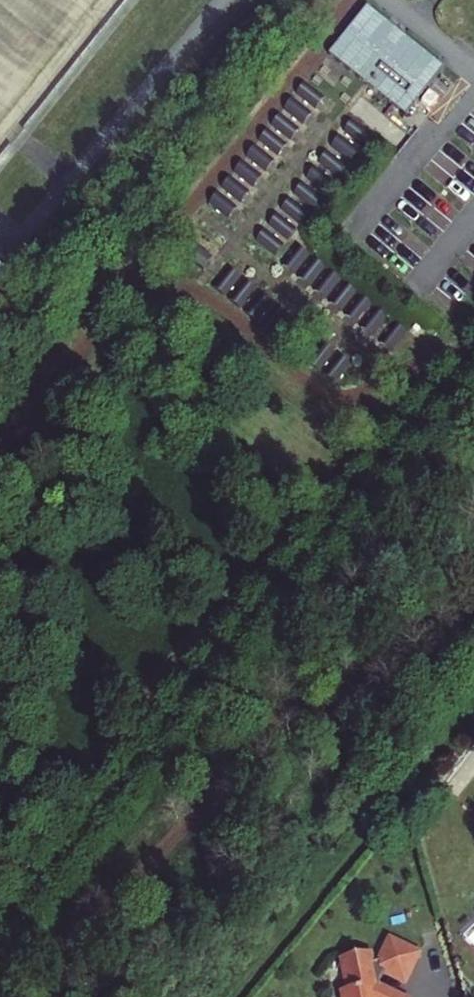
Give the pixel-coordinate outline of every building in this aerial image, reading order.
[(444,69),(367,7),(328,53),(407,115),(444,69)] [(173,241),(203,267),(223,243),(193,217),(173,241)] [(234,270),(220,288),(243,305),(256,287),(234,270)] [(392,940),(378,968),(375,966),(372,952),(343,958),(349,990),(346,991),(347,996),(401,996),(382,988),(380,980),(384,972),(407,983),(421,954),(392,940)]
